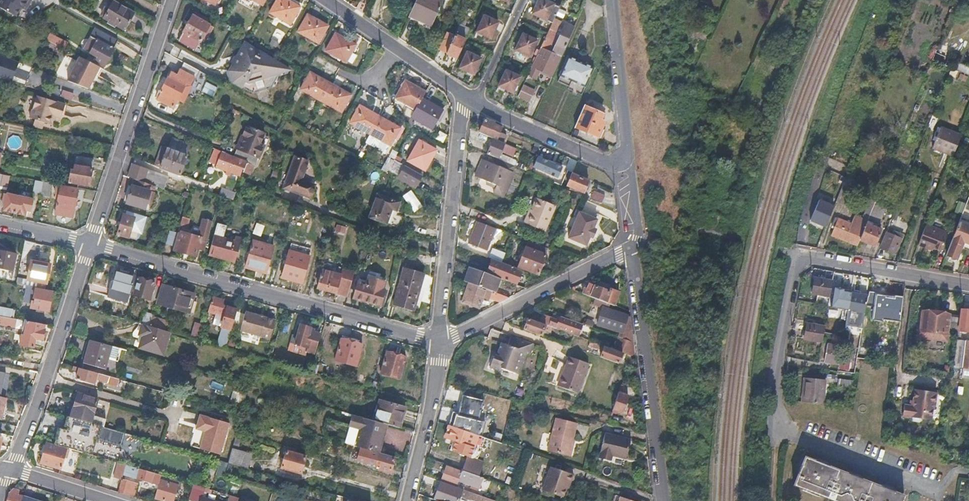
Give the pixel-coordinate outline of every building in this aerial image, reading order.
[(15,15),(21,6),(23,8),(26,2),(28,4),(31,0),(0,0),(0,7),(15,15)] [(240,2),(252,9),(256,2),(263,5),(266,0),(241,0),(240,2)] [(286,0),(277,0),(270,13),(290,24),(299,8),(286,0)] [(440,0),(416,0),(409,15),(420,21),(431,26),(443,1),(440,0)] [(545,0),(539,0),(537,5),(534,14),(553,23),(555,18),(560,8),(545,0)] [(102,17),(124,29),(133,13),(112,1),(107,9),(106,8),(103,10),(101,14),(102,17)] [(328,26),(307,14),(297,32),(318,44),(328,26)] [(192,16),(177,40),(195,50),(210,26),(192,16)] [(499,23),(485,16),(477,33),(491,39),(495,31),(499,23)] [(553,23),(548,33),(541,48),(548,51),(548,50),(562,22),(555,18),(553,23)] [(467,23),(462,21),(447,53),(452,56),(457,59),(465,41),(460,39),(467,23)] [(571,26),(566,24),(553,53),(562,57),(575,27),(571,26)] [(93,28),(83,49),(99,57),(97,61),(105,65),(118,40),(93,28)] [(48,40),(64,48),(68,39),(53,31),(48,40)] [(355,46),(334,34),(325,51),(346,63),(355,46)] [(537,41),(524,35),(520,42),(517,50),(530,56),(537,41)] [(64,48),(48,40),(44,47),(58,54),(59,53),(61,54),(64,48)] [(244,45),(236,60),(243,64),(241,68),(234,64),(229,73),(234,84),(243,89),(246,82),(263,77),(263,79),(279,74),(283,67),(244,45)] [(548,51),(541,48),(531,69),(529,75),(532,76),(535,78),(539,70),(553,76),(562,57),(553,53),(548,50),(548,51)] [(482,59),(468,53),(460,69),(467,72),(474,75),(482,59)] [(0,54),(0,78),(11,81),(19,62),(0,54)] [(82,57),(69,81),(90,89),(94,81),(92,80),(95,74),(97,75),(101,67),(82,57)] [(581,64),(567,58),(559,78),(560,78),(557,84),(562,86),(568,89),(571,83),(585,88),(593,68),(581,64)] [(171,73),(170,75),(193,87),(200,71),(182,62),(176,75),(171,73)] [(200,71),(193,87),(199,90),(206,75),(200,71)] [(521,77),(507,71),(500,86),(506,90),(513,93),(521,77)] [(341,112),(350,95),(309,73),(300,90),(341,112)] [(193,87),(170,75),(169,78),(168,78),(160,92),(161,93),(158,99),(174,108),(177,100),(184,88),(191,92),(193,87)] [(421,100),(425,92),(405,81),(395,99),(415,110),(411,117),(432,128),(441,111),(421,100)] [(536,90),(524,84),(519,95),(531,101),(536,90)] [(184,104),(191,92),(184,88),(177,100),(184,104)] [(36,96),(29,117),(35,119),(44,122),(49,123),(51,116),(60,119),(65,105),(36,96)] [(399,127),(359,105),(349,123),(390,145),(399,127)] [(603,115),(584,106),(575,128),(600,139),(604,130),(602,129),(604,122),(601,121),(602,118),(603,115)] [(42,129),(44,122),(35,119),(33,127),(42,129)] [(479,133),(496,141),(500,132),(502,127),(495,124),(495,123),(485,119),(479,133)] [(239,148),(237,147),(234,155),(256,165),(265,146),(260,143),(265,133),(247,126),(242,136),(244,137),(239,148)] [(841,130),(843,137),(856,134),(854,127),(841,130)] [(961,137),(940,129),(933,148),(943,152),(953,156),(956,150),(961,137)] [(500,132),(496,141),(503,143),(504,144),(507,135),(500,132)] [(166,149),(160,148),(154,165),(179,175),(186,156),(184,156),(188,145),(169,139),(166,149)] [(419,140),(407,161),(424,170),(436,150),(419,140)] [(497,157),(500,149),(502,144),(494,141),(489,154),(497,157)] [(502,144),(500,149),(514,154),(516,149),(504,144),(503,143),(502,144)] [(214,148),(208,164),(216,167),(221,151),(214,148)] [(241,169),(243,170),(245,162),(222,152),(216,168),(239,175),(241,169)] [(75,166),(92,169),(94,159),(77,156),(75,166)] [(285,189),(311,198),(316,185),(302,181),(307,161),(295,157),(285,189)] [(488,183),(498,187),(497,190),(495,194),(505,198),(514,173),(513,172),(515,167),(497,159),(495,166),(482,161),(476,178),(488,183)] [(252,165),(245,162),(243,170),(242,173),(249,175),(252,165)] [(168,176),(133,164),(128,178),(135,180),(151,185),(164,190),(168,176)] [(89,186),(92,169),(75,166),(74,171),(72,170),(70,182),(89,186)] [(422,174),(407,166),(401,178),(415,186),(422,174)] [(587,180),(572,174),(567,185),(571,187),(570,189),(575,191),(576,189),(583,192),(584,189),(585,190),(588,183),(587,182),(587,180)] [(1,175),(0,181),(0,187),(7,188),(9,176),(1,175)] [(126,202),(143,208),(151,185),(135,180),(133,185),(132,185),(126,202)] [(41,194),(43,182),(35,181),(33,192),(41,194)] [(50,183),(43,182),(41,194),(40,196),(48,197),(50,183)] [(58,195),(55,214),(72,217),(77,189),(61,186),(61,185),(56,184),(54,195),(58,195)] [(220,196),(233,201),(235,195),(222,189),(220,196)] [(606,197),(595,192),(592,199),(603,203),(606,197)] [(25,211),(30,212),(32,200),(7,195),(3,195),(2,202),(5,203),(3,211),(4,211),(25,215),(25,211)] [(396,209),(400,210),(402,204),(377,195),(369,217),(391,225),(396,209)] [(533,210),(530,217),(528,216),(525,223),(547,232),(557,207),(537,199),(533,210)] [(817,203),(810,221),(824,226),(831,208),(817,203)] [(830,226),(834,228),(831,235),(844,240),(857,245),(859,240),(872,208),(866,205),(857,227),(834,218),(830,226)] [(872,207),(872,208),(859,240),(866,243),(874,246),(881,230),(877,228),(883,211),(872,207)] [(122,215),(117,235),(128,238),(135,213),(127,211),(125,216),(122,215)] [(569,238),(587,245),(590,237),(594,238),(597,229),(594,228),(598,219),(580,212),(569,238)] [(180,226),(185,227),(188,219),(182,217),(180,226)] [(897,219),(891,217),(886,229),(888,230),(892,231),(897,219)] [(181,234),(178,233),(174,247),(173,250),(196,256),(198,250),(204,252),(212,223),(203,221),(199,237),(181,233),(181,234)] [(256,223),(253,233),(262,235),(264,225),(256,223)] [(477,223),(469,244),(486,250),(494,229),(477,223)] [(958,223),(945,255),(951,257),(956,259),(959,251),(963,242),(968,244),(968,227),(958,223)] [(223,238),(226,227),(216,224),(208,255),(235,262),(242,238),(236,237),(235,242),(223,238)] [(345,233),(347,226),(337,224),(335,231),(345,233)] [(940,231),(926,226),(919,246),(925,248),(931,250),(931,248),(933,249),(940,231)] [(174,247),(178,233),(170,231),(167,245),(174,247)] [(949,235),(940,231),(933,249),(938,251),(942,252),(949,235)] [(901,239),(886,233),(880,249),(887,252),(895,255),(901,239)] [(527,240),(524,247),(545,254),(547,248),(527,240)] [(245,269),(266,273),(273,246),(252,241),(245,269)] [(545,254),(524,247),(518,266),(538,273),(545,254)] [(493,259),(501,262),(504,253),(493,249),(490,258),(493,259)] [(0,251),(0,269),(11,272),(15,254),(0,251)] [(282,279),(302,284),(309,256),(289,251),(282,279)] [(496,268),(494,276),(517,284),(521,270),(505,264),(501,262),(493,259),(491,266),(496,268)] [(27,280),(16,278),(15,283),(45,289),(50,266),(31,261),(27,280)] [(517,284),(494,276),(470,267),(466,280),(497,290),(499,283),(506,285),(505,287),(520,291),(527,288),(517,284)] [(404,269),(394,304),(415,310),(425,274),(404,269)] [(114,271),(107,296),(127,302),(134,277),(114,271)] [(340,277),(321,272),(317,288),(347,296),(353,275),(341,272),(340,277)] [(134,295),(148,300),(153,282),(139,278),(134,295)] [(814,279),(811,293),(829,296),(832,282),(822,280),(814,279)] [(384,290),(357,283),(353,298),(379,305),(384,290)] [(483,297),(499,302),(510,297),(469,283),(463,302),(474,305),(475,302),(481,304),(483,297)] [(587,290),(585,289),(584,293),(594,296),(605,301),(614,304),(619,291),(611,288),(609,291),(590,284),(587,290)] [(180,290),(162,285),(158,302),(189,310),(193,294),(180,291),(180,290)] [(850,295),(843,293),(843,291),(844,289),(834,287),(831,307),(844,309),(848,310),(850,295)] [(35,289),(33,297),(35,297),(34,303),(40,305),(40,309),(49,311),(52,292),(35,289)] [(865,312),(868,295),(851,292),(850,295),(848,310),(847,310),(847,314),(846,318),(863,322),(865,312)] [(885,299),(868,295),(865,312),(882,315),(885,299)] [(594,296),(592,302),(600,305),(600,303),(604,305),(605,301),(594,296)] [(222,328),(217,346),(226,348),(236,310),(221,306),(222,300),(212,297),(208,312),(220,315),(219,318),(222,319),(220,327),(222,328)] [(618,336),(633,342),(630,320),(625,318),(627,314),(603,306),(597,322),(619,331),(618,336)] [(961,310),(959,330),(961,330),(968,331),(968,311),(961,310)] [(947,329),(957,331),(957,330),(959,317),(949,316),(949,314),(922,311),(919,337),(946,340),(947,329)] [(276,320),(246,312),(241,331),(271,339),(276,320)] [(142,324),(149,326),(152,317),(153,315),(145,313),(141,324),(142,324)] [(540,322),(554,327),(574,334),(578,335),(582,323),(561,315),(560,320),(543,314),(540,322)] [(15,328),(17,319),(0,315),(0,325),(15,328)] [(152,317),(149,326),(165,331),(167,321),(152,317)] [(552,332),(554,327),(540,322),(528,317),(524,329),(542,336),(545,329),(552,332)] [(27,320),(17,319),(15,328),(25,330),(27,320)] [(44,323),(27,320),(25,330),(24,336),(22,335),(20,346),(33,348),(35,338),(43,339),(45,329),(43,329),(44,323)] [(202,325),(193,323),(190,336),(198,338),(202,325)] [(886,323),(884,338),(892,339),(894,324),(886,323)] [(142,324),(139,336),(143,337),(140,348),(163,354),(169,332),(165,331),(149,326),(142,324)] [(294,344),(307,348),(306,352),(313,354),(317,342),(319,333),(309,331),(310,327),(300,324),(294,344)] [(804,339),(821,342),(824,327),(807,324),(804,339)] [(355,369),(363,340),(342,334),(334,363),(355,369)] [(497,356),(494,355),(490,366),(501,370),(501,368),(515,372),(523,351),(529,346),(531,342),(512,335),(509,343),(502,341),(499,351),(497,356)] [(635,356),(633,342),(618,336),(613,348),(622,351),(635,356)] [(968,368),(968,342),(960,341),(956,340),(953,366),(963,367),(968,368)] [(121,349),(90,341),(84,363),(105,369),(108,359),(118,362),(121,349)] [(534,343),(531,342),(529,346),(523,351),(515,372),(519,373),(527,352),(530,353),(534,343)] [(618,362),(622,351),(613,348),(595,342),(593,346),(602,350),(600,356),(618,362)] [(307,348),(294,344),(292,351),(305,355),(306,352),(307,348)] [(823,361),(838,363),(841,347),(826,344),(823,361)] [(380,374),(399,379),(404,359),(386,354),(380,374)] [(569,355),(559,384),(577,391),(588,362),(569,355)] [(119,379),(80,368),(77,380),(94,385),(96,381),(98,381),(99,378),(108,381),(107,384),(117,387),(119,379)] [(804,378),(801,402),(822,404),(824,381),(804,378)] [(374,379),(371,389),(377,391),(379,381),(374,379)] [(837,387),(852,389),(853,382),(838,379),(837,387)] [(611,411),(621,414),(628,394),(622,392),(625,385),(620,384),(611,411)] [(231,402),(237,403),(240,393),(234,391),(231,402)] [(913,401),(913,406),(909,406),(904,405),(902,417),(910,418),(910,420),(912,422),(919,423),(921,422),(922,420),(931,421),(932,408),(936,408),(937,393),(915,391),(913,401)] [(71,416),(93,423),(100,399),(79,393),(76,402),(75,401),(71,416)] [(484,399),(464,394),(459,413),(478,419),(484,399)] [(379,400),(373,421),(386,424),(399,428),(405,408),(379,400)] [(199,414),(196,424),(206,427),(204,432),(200,448),(220,454),(229,423),(199,414)] [(353,415),(350,428),(360,431),(356,445),(361,447),(378,451),(386,424),(373,421),(353,415)] [(93,457),(103,427),(93,423),(71,416),(67,417),(65,423),(71,426),(69,434),(59,431),(55,444),(71,450),(93,457)] [(556,418),(549,451),(570,455),(577,422),(556,418)] [(450,425),(446,436),(468,443),(467,446),(478,450),(480,445),(476,443),(477,439),(501,447),(503,443),(501,442),(494,440),(450,425)] [(360,431),(350,428),(345,442),(347,443),(353,445),(356,445),(360,431)] [(237,432),(228,463),(248,468),(252,454),(238,449),(243,434),(237,432)] [(503,434),(496,432),(494,440),(501,442),(503,434)] [(605,433),(598,458),(610,461),(611,455),(625,458),(630,439),(605,433)] [(46,443),(40,462),(62,468),(67,453),(70,454),(71,451),(71,450),(55,444),(46,443)] [(353,445),(347,443),(345,451),(351,453),(353,445)] [(288,447),(282,467),(300,473),(305,456),(296,454),(298,449),(288,447)] [(395,456),(378,451),(361,447),(357,459),(376,464),(376,463),(381,464),(380,469),(390,472),(395,456)] [(466,456),(462,469),(479,475),(483,462),(466,456)] [(795,484),(837,500),(901,500),(903,496),(805,457),(795,484)] [(219,461),(217,474),(225,475),(228,463),(219,461)] [(122,476),(126,464),(118,462),(114,477),(121,480),(122,476)] [(139,468),(126,464),(122,476),(128,477),(129,472),(132,473),(132,470),(138,472),(139,468)] [(503,478),(512,481),(517,467),(508,464),(503,478)] [(479,475),(462,469),(462,471),(447,465),(442,480),(457,485),(459,480),(479,487),(483,477),(479,475)] [(552,466),(543,489),(564,497),(567,487),(569,481),(571,482),(574,474),(552,466)] [(161,475),(139,468),(138,472),(136,478),(158,484),(160,479),(161,475)] [(165,500),(172,500),(177,482),(170,480),(169,482),(160,479),(158,484),(154,498),(165,500)] [(131,483),(121,480),(118,491),(128,494),(131,483)] [(435,499),(438,500),(440,500),(457,500),(459,496),(471,500),(472,498),(481,500),(494,500),(495,500),(441,481),(435,499)] [(137,485),(131,483),(128,494),(134,496),(137,485)] [(204,487),(193,484),(188,499),(196,500),(200,500),(204,487)] [(23,496),(18,494),(10,492),(8,492),(6,500),(22,500),(23,496)] [(238,497),(223,492),(221,499),(227,500),(237,500),(238,497)]
